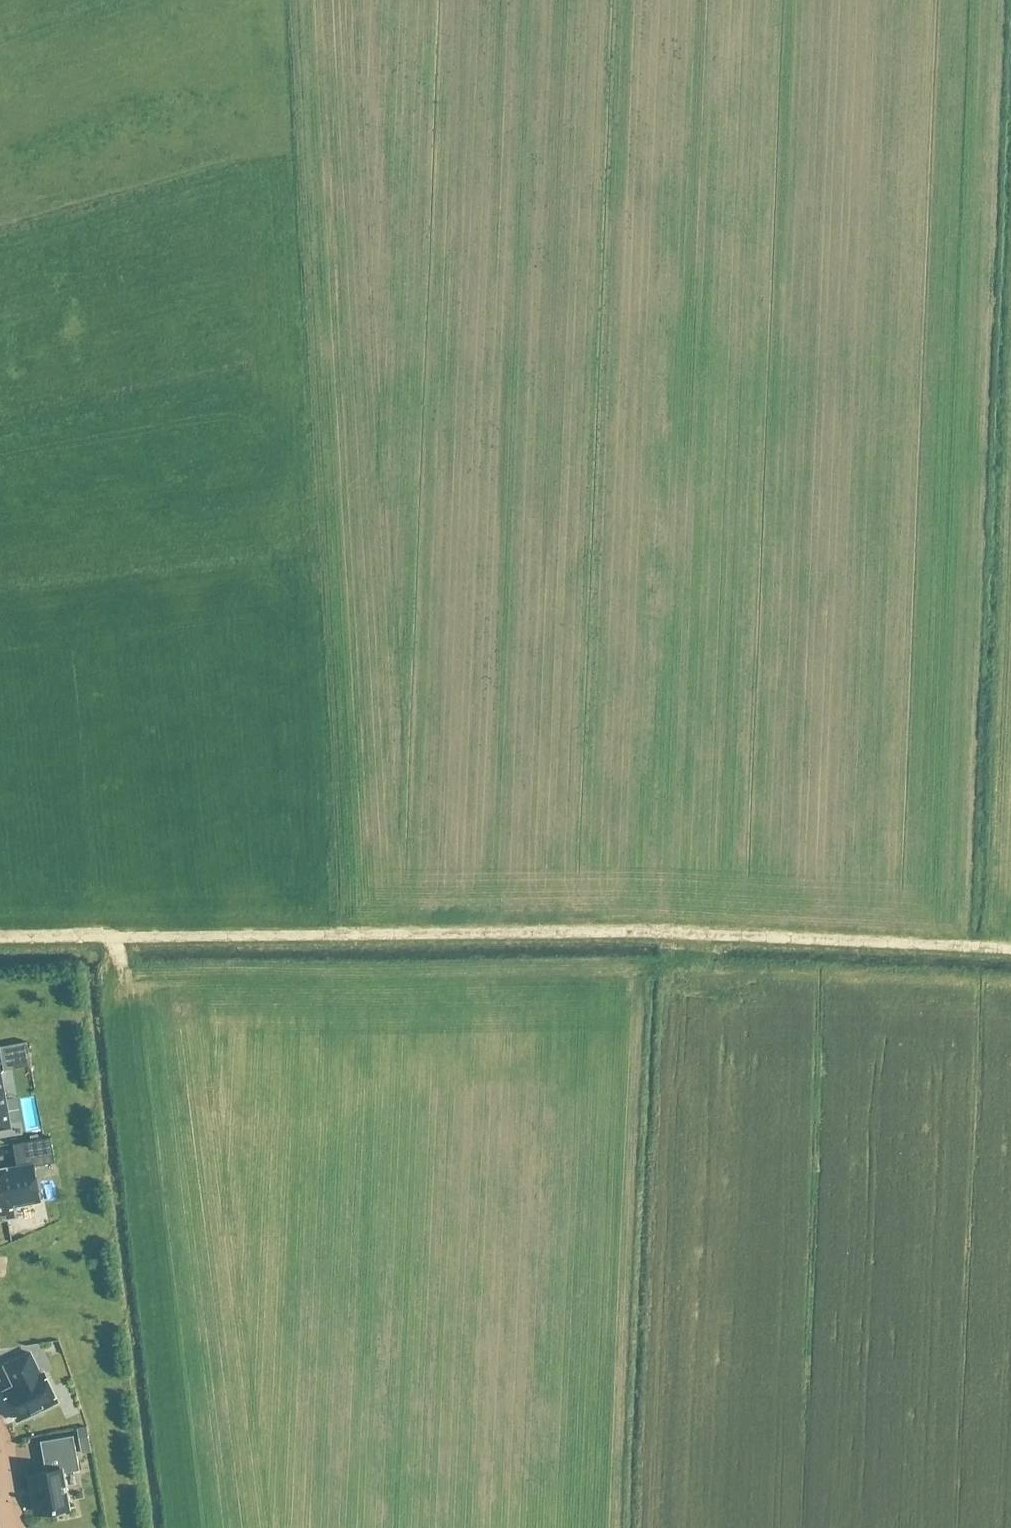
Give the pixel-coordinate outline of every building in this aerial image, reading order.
[(28,1053),(26,1041),(6,1044),(9,1056),(28,1053)] [(9,1126),(0,1075),(0,1128),(9,1126)] [(34,1165),(54,1161),(50,1136),(16,1142),(20,1165),(5,1168),(5,1167),(0,1168),(0,1218),(14,1215),(12,1204),(40,1199),(34,1165)] [(3,1391),(17,1420),(57,1401),(43,1372),(40,1374),(29,1352),(4,1364),(10,1378),(13,1377),(16,1385),(3,1391)] [(61,1472),(79,1469),(73,1434),(39,1440),(45,1471),(28,1474),(33,1496),(37,1496),(40,1512),(74,1506),(74,1505),(67,1506),(61,1472)]
